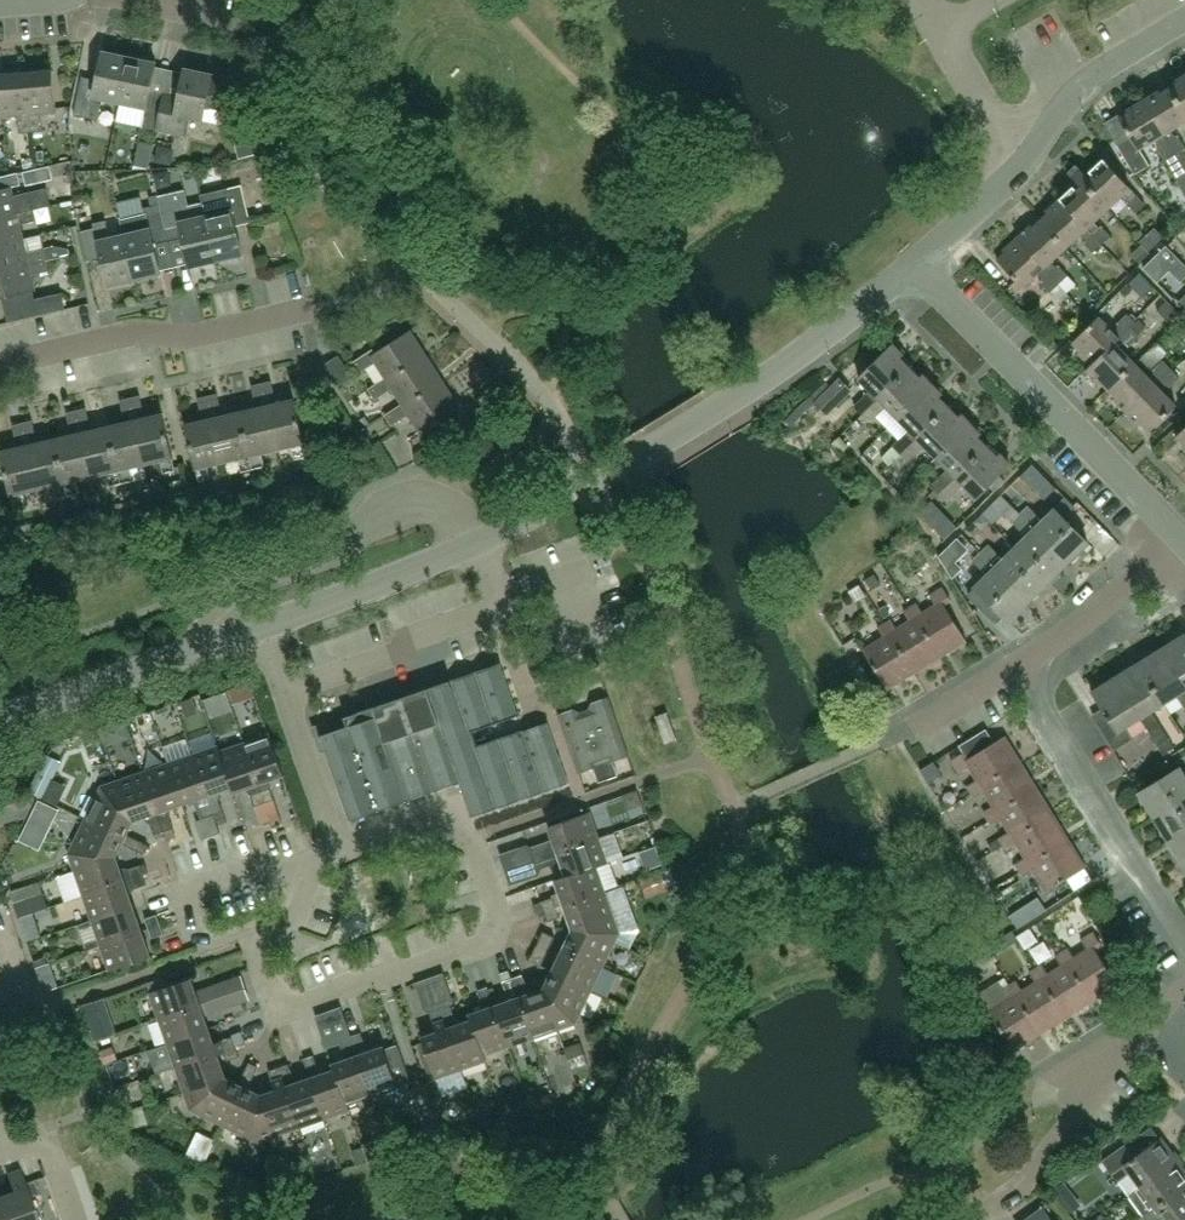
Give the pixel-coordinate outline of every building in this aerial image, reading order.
[(103,101),(120,104),(130,58),(103,54),(98,82),(82,79),(75,117),(100,121),(103,101)] [(158,129),(166,94),(151,92),(156,63),(130,58),(120,104),(136,107),(135,116),(145,118),(143,129),(157,132),(157,129),(158,129)] [(204,119),(207,106),(226,109),(231,78),(213,74),(186,69),(181,97),(166,94),(158,129),(185,134),(188,116),(204,119)] [(26,72),(31,132),(42,131),(41,114),(56,113),(53,70),(26,72)] [(0,75),(4,117),(18,116),(19,133),(31,132),(26,72),(0,75)] [(1179,81),(1180,82),(1171,87),(1184,110),(1184,77),(1179,81)] [(1144,100),(1177,153),(1184,148),(1184,146),(1178,134),(1177,135),(1173,130),(1184,123),(1184,110),(1171,87),(1163,93),(1161,90),(1144,100)] [(1184,174),(1184,166),(1144,100),(1129,110),(1130,112),(1121,117),(1132,135),(1117,145),(1135,174),(1151,165),(1141,149),(1158,139),(1161,144),(1158,146),(1178,178),(1184,174)] [(140,142),(136,166),(151,168),(155,144),(140,142)] [(1004,250),(1006,252),(998,260),(1023,288),(1040,273),(1044,278),(1042,280),(1051,290),(1069,274),(1060,264),(1057,266),(1053,261),(1083,233),(1087,238),(1085,240),(1095,251),(1112,235),(1103,224),(1100,226),(1096,222),(1126,194),(1130,199),(1128,201),(1137,212),(1146,203),(1105,158),(1088,174),(1078,163),(1068,172),(1078,182),(1047,210),(1049,213),(1034,227),(1032,224),(1004,250)] [(34,210),(50,206),(46,188),(13,196),(11,188),(21,186),(18,173),(0,178),(0,218),(34,210)] [(243,185),(201,195),(203,202),(217,260),(242,254),(235,227),(252,223),(243,185)] [(185,189),(159,196),(161,205),(170,243),(182,240),(189,267),(217,260),(203,202),(189,206),(185,189)] [(154,247),(170,243),(161,205),(145,209),(147,214),(121,220),(125,235),(135,279),(160,273),(154,247)] [(0,218),(0,245),(23,239),(19,225),(36,221),(34,210),(0,218)] [(135,279),(125,235),(109,238),(105,221),(93,224),(94,229),(79,232),(87,262),(101,259),(108,286),(135,279)] [(1149,251),(1165,237),(1155,227),(1140,242),(1149,251)] [(0,245),(0,272),(46,261),(44,249),(26,253),(23,239),(0,245)] [(0,272),(0,299),(34,291),(31,276),(49,272),(46,261),(0,272)] [(37,301),(40,315),(65,309),(62,295),(37,301)] [(1131,325),(1131,326),(1136,321),(1127,313),(1112,327),(1099,314),(1073,340),(1081,348),(1078,351),(1091,364),(1131,325)] [(1102,380),(1110,388),(1136,363),(1123,350),(1147,327),(1139,318),(1136,321),(1131,326),(1131,325),(1091,364),(1086,369),(1100,383),(1102,380)] [(388,383),(428,358),(410,330),(375,352),(373,349),(352,362),(358,372),(375,362),(385,378),(388,383)] [(865,412),(911,367),(901,357),(905,353),(895,343),(881,356),(873,348),(865,356),(873,364),(861,376),(873,389),(857,404),(865,412)] [(405,409),(444,384),(428,358),(388,383),(385,378),(369,388),(375,398),(391,388),(401,403),(405,409)] [(1136,363),(1110,388),(1116,394),(1113,397),(1128,412),(1172,368),(1164,360),(1148,375),(1136,363)] [(900,417),(934,384),(924,374),(921,377),(911,367),(865,412),(873,420),(889,405),(900,417)] [(1164,392),(1180,376),(1172,368),(1128,412),(1140,425),(1143,422),(1150,429),(1176,404),(1164,392)] [(827,412),(852,388),(842,378),(817,402),(827,412)] [(271,382),(262,384),(265,397),(274,395),(271,382)] [(256,399),(265,397),(262,384),(254,386),(256,399)] [(405,409),(401,403),(387,413),(394,424),(409,414),(421,433),(460,409),(444,384),(405,409)] [(904,451),(950,406),(940,396),(943,393),(934,384),(900,417),(912,428),(896,444),(904,451)] [(218,394),(209,396),(212,409),(221,407),(218,394)] [(134,411),(142,409),(140,396),(131,398),(134,411)] [(203,411),(212,409),(209,396),(200,398),(203,411)] [(125,413),(134,411),(131,398),(122,400),(125,413)] [(296,460),(306,457),(303,443),(304,443),(295,400),(187,424),(197,469),(198,468),(201,482),(211,480),(208,466),(239,459),(242,473),(265,467),(262,454),(293,447),(296,460)] [(939,456),(973,422),(964,413),(960,417),(950,406),(904,451),(911,459),(927,444),(939,456)] [(80,424),(88,422),(85,409),(77,412),(80,424)] [(71,426),(80,424),(77,412),(68,413),(71,426)] [(166,474),(175,472),(173,460),(174,459),(164,415),(1,453),(11,496),(14,495),(17,509),(29,506),(26,493),(55,486),(58,499),(82,494),(79,481),(108,474),(111,487),(134,481),(132,469),(163,462),(166,474)] [(33,422),(24,424),(27,436),(36,434),(33,422)] [(942,491),(989,445),(979,435),(983,432),(973,422),(939,456),(951,468),(935,483),(942,491)] [(18,438),(27,436),(24,424),(15,426),(18,438)] [(989,445),(942,491),(950,499),(966,483),(978,495),(1012,462),(1002,453),(999,456),(989,445)] [(1001,473),(990,483),(997,489),(1007,479),(1001,473)] [(1064,499),(1056,507),(1064,516),(1072,508),(1064,499)] [(1030,506),(1023,513),(1070,561),(1089,542),(1064,516),(1056,507),(1043,519),(1030,506)] [(1016,546),(1050,581),(1070,561),(1023,513),(1015,521),(1028,534),(1016,546)] [(983,551),(1030,600),(1050,581),(1016,546),(1004,557),(991,543),(983,551)] [(976,585),(968,592),(996,621),(1004,614),(1010,620),(1030,600),(983,551),(974,559),(988,573),(976,585)] [(918,602),(911,606),(941,654),(966,639),(944,603),(952,599),(944,585),(930,594),(936,602),(923,610),(918,602)] [(915,670),(941,654),(911,606),(905,609),(910,618),(897,626),(892,617),(885,621),(915,670)] [(915,670),(885,621),(878,625),(884,634),(863,647),(887,687),(915,670)] [(1162,647),(1184,684),(1184,633),(1162,647)] [(1165,704),(1178,695),(1184,706),(1184,684),(1162,647),(1139,662),(1165,704)] [(1176,748),(1168,735),(1153,711),(1165,704),(1139,662),(1115,676),(1141,718),(1165,755),(1176,748)] [(405,697),(376,707),(384,730),(381,730),(406,801),(453,785),(460,783),(465,795),(472,816),(569,783),(570,783),(549,721),(478,745),(473,732),(519,716),(501,664),(405,697)] [(1098,723),(1115,750),(1135,738),(1127,726),(1141,718),(1115,676),(1091,691),(1107,717),(1098,723)] [(574,708),(558,713),(579,773),(594,768),(599,783),(619,775),(614,761),(630,756),(610,697),(593,703),(589,709),(579,713),(574,708)] [(376,707),(349,716),(352,726),(322,735),(351,820),(406,801),(381,730),(384,730),(376,707)] [(656,716),(666,743),(677,739),(668,712),(656,716)] [(122,723),(87,733),(92,753),(128,743),(122,723)] [(271,735),(246,744),(260,785),(267,804),(277,800),(273,788),(274,783),(273,781),(286,776),(271,735)] [(971,792),(1020,762),(1004,736),(969,757),(965,751),(952,759),(960,772),(969,766),(977,779),(967,785),(971,792)] [(260,785),(246,744),(222,752),(220,747),(219,747),(234,788),(233,788),(235,794),(248,789),(248,792),(252,795),(257,808),(267,804),(260,785)] [(223,792),(233,788),(234,788),(219,747),(194,756),(209,797),(211,805),(221,801),(223,792)] [(47,755),(29,790),(44,798),(53,780),(62,762),(47,755)] [(194,756),(170,764),(184,805),(209,797),(194,756)] [(987,818),(1036,787),(1020,762),(971,792),(975,798),(986,792),(993,805),(983,811),(987,818)] [(170,764),(145,773),(166,833),(176,829),(171,817),(172,817),(172,812),(172,810),(184,805),(170,764)] [(1184,798),(1184,776),(1180,768),(1140,793),(1155,817),(1184,798)] [(145,773),(120,782),(133,822),(134,823),(146,819),(147,821),(151,825),(156,837),(166,833),(145,773)] [(125,840),(128,835),(134,823),(133,822),(120,782),(119,782),(119,784),(106,788),(101,797),(99,796),(87,820),(125,840)] [(1036,787),(987,818),(991,824),(1001,818),(1009,831),(999,837),(1003,844),(1052,814),(1036,787)] [(1184,831),(1184,798),(1155,817),(1169,841),(1184,831)] [(23,817),(18,801),(0,807),(0,824),(23,817)] [(211,805),(215,816),(225,812),(221,801),(211,805)] [(215,816),(211,805),(201,808),(205,819),(215,816)] [(539,859),(599,839),(589,812),(549,826),(553,840),(550,841),(546,843),(546,844),(529,850),(532,860),(538,858),(539,859)] [(1019,870),(1068,839),(1052,814),(1003,844),(1007,850),(1017,844),(1025,857),(1015,863),(1019,870)] [(205,819),(200,821),(206,839),(221,833),(215,816),(205,819)] [(150,847),(128,835),(125,840),(87,820),(74,844),(76,847),(72,854),(78,871),(76,872),(77,873),(116,858),(123,844),(146,856),(150,847)] [(1184,863),(1184,831),(1169,841),(1184,864),(1184,863)] [(599,839),(539,859),(541,867),(552,864),(553,866),(561,863),(566,875),(567,878),(597,867),(597,866),(607,862),(609,861),(623,856),(615,833),(599,839)] [(1068,839),(1019,870),(1023,876),(1033,870),(1046,891),(1085,867),(1068,839)] [(123,870),(121,871),(116,858),(77,873),(85,897),(125,884),(133,881),(145,876),(141,866),(129,871),(123,870)] [(610,889),(623,886),(616,861),(603,865),(610,889)] [(564,906),(605,891),(597,867),(567,878),(566,875),(555,879),(559,892),(552,895),(552,897),(541,901),(545,912),(557,908),(556,907),(564,905),(564,906)] [(133,881),(125,884),(85,897),(94,922),(134,907),(129,895),(132,894),(136,891),(149,886),(145,876),(133,881)] [(605,891),(564,906),(572,929),(572,931),(574,931),(583,927),(615,943),(614,940),(617,932),(613,917),(614,915),(605,891)] [(143,932),(134,907),(94,922),(103,946),(143,932)] [(557,908),(545,912),(548,921),(560,917),(557,908)] [(150,930),(162,926),(159,916),(147,921),(150,930)] [(162,926),(150,930),(154,940),(166,935),(162,926)] [(574,931),(572,931),(564,948),(603,966),(615,943),(583,927),(574,931)] [(555,936),(543,931),(538,940),(550,946),(555,936)] [(152,957),(143,932),(103,946),(112,971),(152,957)] [(1061,952),(1091,1000),(1117,984),(1096,949),(1102,945),(1094,932),(1081,941),(1087,950),(1074,958),(1067,948),(1061,952)] [(547,951),(536,945),(529,959),(540,965),(547,951)] [(603,966),(564,948),(553,971),(592,990),(603,966)] [(1065,1017),(1091,1000),(1061,952),(1054,957),(1061,967),(1049,974),(1042,964),(1035,969),(1065,1017)] [(1065,1017),(1035,969),(1030,972),(1037,982),(1023,990),(1017,981),(1010,985),(1040,1033),(1065,1017)] [(507,1001),(495,1005),(509,1046),(534,1037),(512,978),(509,970),(499,973),(503,982),(507,994),(506,998),(507,1001)] [(592,990),(553,971),(545,988),(546,990),(559,1027),(575,1022),(578,1014),(580,1013),(592,990)] [(512,978),(534,1037),(559,1029),(559,1027),(546,990),(545,988),(544,988),(532,993),(531,990),(526,986),(521,975),(512,978)] [(159,1019),(220,998),(216,988),(197,994),(192,979),(150,993),(159,1019)] [(1013,1050),(1040,1033),(1010,985),(1003,989),(1010,999),(989,1012),(1013,1050)] [(481,1002),(492,999),(488,987),(477,990),(481,1002)] [(223,1007),(220,998),(159,1019),(168,1044),(209,1029),(205,1017),(210,1015),(212,1011),(223,1007)] [(446,1021),(462,1068),(486,1060),(484,1054),(485,1054),(473,1019),(471,1020),(460,1024),(459,1021),(455,1017),(451,1005),(442,1009),(446,1021)] [(509,1046),(495,1005),(469,1014),(471,1020),(473,1019),(485,1054),(509,1046)] [(435,1030),(435,1032),(421,1037),(435,1077),(462,1068),(446,1021),(442,1009),(431,1012),(435,1024),(435,1025),(435,1030)] [(105,1020),(91,1024),(96,1039),(110,1035),(105,1020)] [(177,1069),(218,1055),(225,1052),(228,1061),(240,1057),(233,1037),(221,1041),(216,1040),(213,1041),(209,1029),(168,1044),(177,1069)] [(352,1038),(373,1097),(411,1084),(398,1046),(385,1050),(384,1047),(371,1052),(370,1049),(367,1046),(362,1034),(352,1038)] [(336,1069),(351,1111),(352,1111),(350,1105),(373,1097),(352,1038),(343,1041),(347,1053),(346,1054),(348,1060),(334,1065),(335,1070),(336,1069)] [(565,1048),(574,1074),(590,1068),(581,1042),(565,1048)] [(186,1095),(227,1080),(218,1055),(177,1069),(186,1095)] [(311,1078),(326,1120),(351,1111),(336,1069),(335,1070),(324,1074),(323,1071),(319,1068),(316,1057),(306,1061),(312,1078),(311,1078)] [(248,1089),(258,1070),(259,1067),(250,1063),(239,1085),(244,1087),(225,1127),(250,1139),(251,1137),(259,1141),(275,1136),(275,1138),(277,1137),(262,1095),(248,1089)] [(280,1068),(302,1128),(326,1120),(311,1078),(298,1083),(297,1080),(294,1076),(289,1064),(280,1068)] [(275,1091),(262,1095),(277,1137),(302,1128),(280,1068),(270,1071),(274,1083),(274,1088),(275,1091)] [(244,1087),(239,1085),(227,1080),(186,1095),(186,1096),(189,1095),(194,1109),(200,1113),(202,1116),(225,1127),(244,1087)] [(1128,1197),(1129,1196),(1181,1158),(1177,1151),(1173,1154),(1162,1140),(1143,1154),(1134,1142),(1104,1164),(1128,1197)] [(1184,1189),(1184,1171),(1182,1167),(1184,1164),(1184,1163),(1181,1158),(1129,1196),(1144,1217),(1154,1209),(1155,1211),(1184,1189)] [(22,1170),(8,1175),(15,1193),(2,1197),(10,1219),(40,1219),(22,1170)] [(1155,1211),(1154,1209),(1144,1217),(1142,1217),(1144,1219),(1161,1219),(1162,1219),(1184,1219),(1184,1189),(1155,1211)] [(2,1197),(0,1198),(0,1219),(10,1219),(2,1197)] [(1042,1207),(1041,1208),(1043,1210),(1029,1219),(1052,1219),(1042,1207)]
